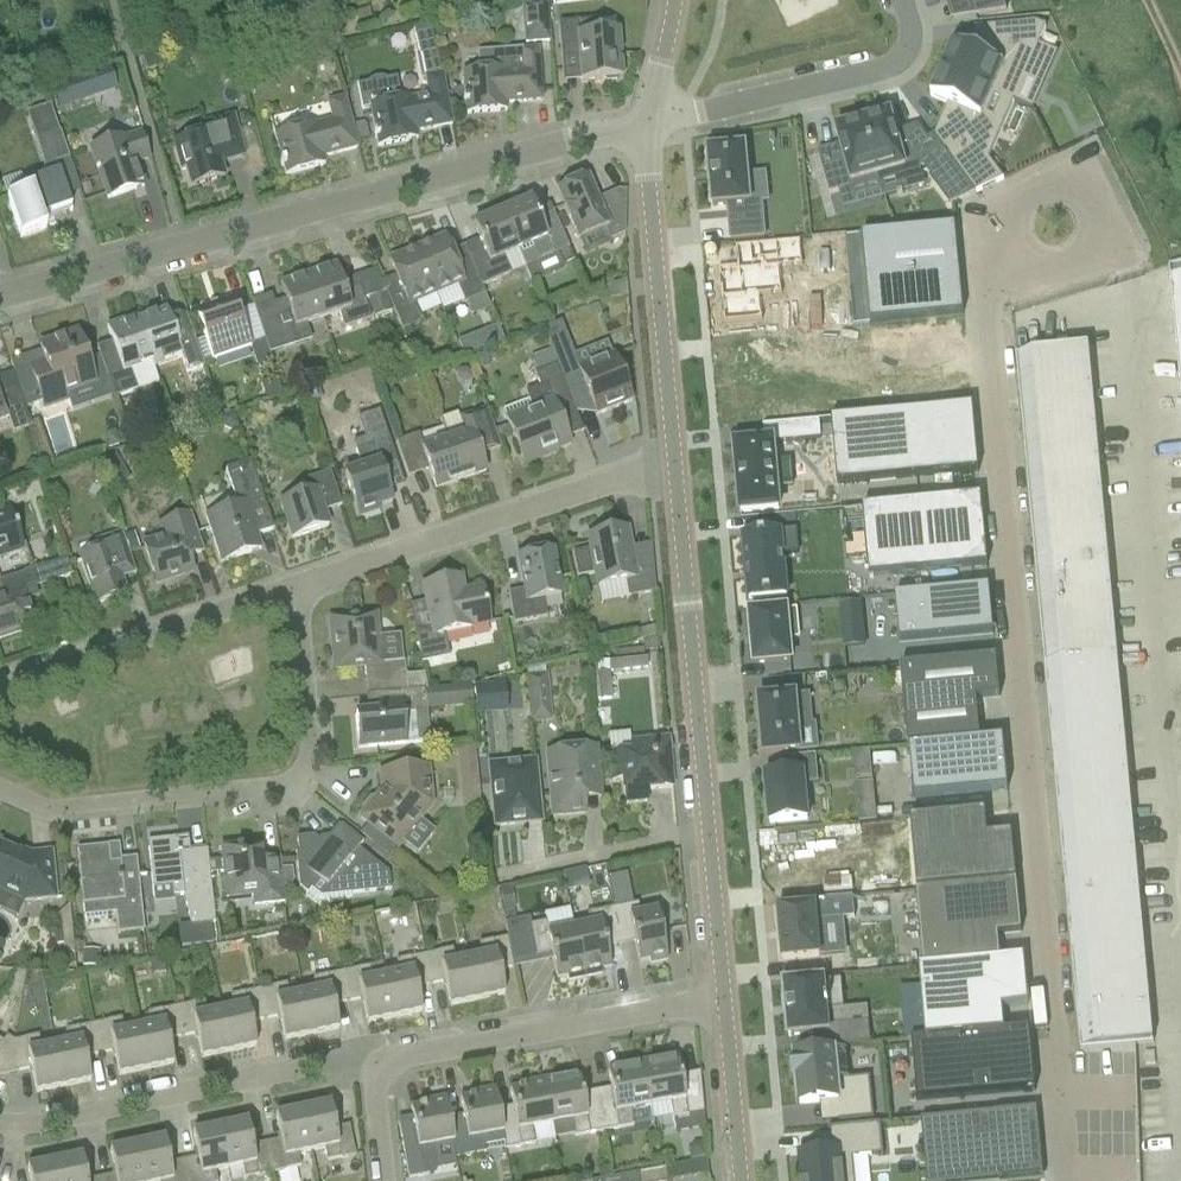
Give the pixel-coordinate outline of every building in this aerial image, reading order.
[(526,43),(550,42),(546,0),(534,0),(534,1),(523,1),(526,43)] [(552,9),(615,0),(551,0),(552,9)] [(974,17),(1006,12),(1002,0),(968,0),(974,17)] [(558,24),(561,59),(563,83),(564,83),(563,62),(579,61),(581,82),(601,80),(606,84),(616,83),(617,84),(625,75),(624,74),(623,64),(619,60),(617,33),(597,35),(595,21),(572,22),(558,24)] [(990,92),(1013,102),(1044,31),(1034,26),(1035,23),(995,27),(997,43),(989,60),(953,44),(941,71),(990,92)] [(366,83),(357,85),(361,107),(369,106),(376,139),(378,147),(410,141),(417,140),(416,132),(452,125),(447,102),(442,75),(440,76),(429,31),(414,35),(420,57),(421,57),(425,79),(428,97),(410,100),(409,98),(400,100),(396,78),(386,80),(383,78),(380,78),(377,78),(374,79),(369,81),(366,83)] [(81,47),(63,53),(68,70),(87,64),(81,47)] [(478,71),(462,72),(465,104),(466,115),(499,112),(506,112),(505,104),(541,101),(537,50),(520,51),(498,53),(500,70),(478,71)] [(941,71),(930,97),(947,105),(934,137),(976,194),(1003,180),(980,150),(993,122),(980,116),(990,92),(941,71)] [(87,78),(52,90),(59,108),(93,96),(87,78)] [(313,125),(274,135),(283,167),(285,176),(317,167),(324,165),(322,158),(357,148),(355,140),(351,126),(344,99),(327,104),(332,122),(314,127),(313,125)] [(51,105),(27,112),(44,167),(69,159),(51,105)] [(866,121),(862,122),(879,181),(924,169),(951,206),(976,194),(934,137),(933,136),(927,140),(917,127),(905,131),(906,132),(896,135),(890,114),(881,116),(880,112),(864,116),(866,121)] [(202,135),(173,143),(181,169),(186,168),(191,187),(223,178),(219,162),(243,156),(236,133),(232,118),(200,126),(202,135)] [(862,122),(859,123),(858,118),(843,123),(844,127),(835,130),(840,146),(817,153),(829,196),(879,181),(862,122)] [(127,139),(91,152),(100,177),(107,199),(136,190),(143,187),(141,179),(135,163),(147,159),(140,136),(127,141),(127,139)] [(761,201),(750,202),(745,147),(707,151),(709,171),(708,171),(710,188),(711,188),(713,208),(727,207),(730,241),(765,238),(761,201)] [(71,208),(66,195),(58,173),(23,185),(25,192),(6,198),(12,215),(20,237),(45,228),(42,218),(71,208)] [(608,241),(624,235),(626,192),(617,191),(596,200),(587,179),(557,191),(578,240),(603,230),(608,241)] [(530,201),(501,213),(520,258),(525,269),(539,262),(547,259),(568,249),(552,212),(551,212),(553,218),(539,224),(530,201)] [(506,265),(520,258),(501,213),(473,226),(482,248),(466,255),(467,257),(468,256),(481,287),(510,275),(506,265)] [(956,226),(861,235),(870,325),(964,316),(956,226)] [(443,238),(416,250),(435,295),(456,286),(464,304),(485,295),(481,287),(468,256),(467,257),(453,262),(443,238)] [(737,267),(718,269),(723,323),(761,320),(759,296),(781,293),(779,268),(802,266),(799,240),(735,246),(737,267)] [(435,295),(416,250),(389,262),(399,286),(385,292),(394,313),(402,331),(422,322),(414,304),(435,295)] [(1168,267),(1172,310),(1180,309),(1180,263),(1171,266),(1168,267)] [(336,266),(308,275),(322,319),(338,314),(343,329),(370,320),(367,311),(360,288),(345,293),(336,266)] [(290,330),(322,319),(308,275),(280,285),(286,303),(272,307),(269,298),(252,304),(253,308),(264,341),(268,353),(295,344),(290,330)] [(625,282),(598,290),(603,302),(627,300),(625,282)] [(385,292),(367,298),(373,315),(391,309),(385,292)] [(232,296),(193,310),(201,332),(211,362),(250,349),(249,346),(264,341),(253,308),(238,312),(232,296)] [(1172,310),(1175,342),(1180,341),(1180,309),(1172,310)] [(166,310),(137,320),(137,321),(152,365),(151,365),(152,369),(181,359),(186,374),(203,368),(188,323),(172,328),(166,310)] [(137,321),(137,320),(136,317),(106,327),(114,349),(98,355),(99,358),(106,377),(114,399),(136,391),(130,372),(151,365),(152,365),(137,321)] [(560,322),(542,329),(546,341),(550,350),(556,365),(576,415),(577,414),(575,409),(590,403),(596,416),(631,402),(622,379),(625,377),(626,372),(625,369),(621,366),(617,367),(615,363),(598,370),(595,363),(579,370),(565,334),(560,322)] [(11,362),(9,362),(25,408),(41,403),(43,409),(69,400),(67,394),(94,384),(93,381),(106,377),(99,358),(87,362),(77,333),(39,346),(44,362),(15,373),(11,362)] [(1089,348),(1016,355),(1023,436),(1096,429),(1089,348)] [(550,350),(530,358),(530,359),(536,373),(556,365),(550,350)] [(470,359),(475,372),(488,367),(483,354),(470,359)] [(527,400),(502,410),(509,426),(514,441),(523,463),(541,456),(542,459),(556,454),(555,450),(570,444),(563,427),(578,421),(576,415),(556,365),(536,373),(534,374),(539,387),(525,393),(527,400)] [(26,411),(16,384),(0,390),(0,420),(26,411)] [(972,406),(831,420),(837,485),(979,473),(972,406)] [(486,410),(458,420),(456,414),(441,419),(448,442),(447,442),(460,481),(485,472),(479,453),(482,446),(497,441),(490,419),(486,410)] [(219,418),(221,426),(229,430),(236,428),(232,414),(219,418)] [(735,473),(733,473),(734,487),(736,487),(738,487),(741,514),(778,510),(776,489),(792,487),(790,462),(774,464),(772,444),(820,439),(819,421),(763,426),(764,443),(734,446),(737,473),(735,473)] [(1096,429),(1023,436),(1026,468),(1099,461),(1096,429)] [(344,475),(351,496),(359,518),(379,511),(377,507),(391,503),(385,482),(401,477),(386,435),(369,441),(370,445),(355,451),(361,470),(344,475)] [(460,481),(447,442),(424,450),(419,437),(397,445),(398,449),(406,472),(421,467),(428,470),(435,489),(460,481)] [(1099,461),(1026,468),(1029,500),(1102,494),(1099,461)] [(256,536),(273,530),(250,462),(225,470),(237,507),(206,518),(221,563),(260,549),(256,536)] [(341,506),(333,484),(329,473),(302,482),(306,495),(280,503),(284,516),(292,539),(328,527),(323,512),(341,506)] [(1102,494),(1029,500),(1032,533),(1105,526),(1102,494)] [(981,497),(863,508),(869,578),(987,567),(981,497)] [(161,540),(143,546),(146,556),(143,557),(149,575),(152,574),(156,584),(184,575),(192,572),(187,557),(203,552),(195,530),(190,516),(186,502),(180,504),(184,518),(156,527),(161,540)] [(15,526),(8,504),(0,507),(0,558),(23,550),(15,526)] [(1105,526),(1032,533),(1035,565),(1108,558),(1105,526)] [(655,593),(652,559),(632,563),(625,530),(588,537),(590,549),(572,553),(577,578),(595,575),(597,587),(624,582),(627,598),(655,593)] [(757,537),(744,538),(747,571),(745,572),(745,573),(748,573),(748,580),(746,580),(746,582),(748,582),(750,600),(788,597),(784,555),(800,554),(798,531),(775,533),(776,535),(761,536),(760,534),(757,534),(757,537)] [(97,551),(80,557),(88,582),(96,605),(125,595),(120,580),(135,575),(131,563),(124,540),(121,533),(94,542),(97,551)] [(543,599),(560,596),(552,551),(518,557),(524,590),(507,593),(513,624),(547,618),(543,599)] [(1108,558),(1035,565),(1038,597),(1111,591),(1108,558)] [(21,632),(18,623),(33,618),(27,603),(24,592),(35,588),(29,572),(0,582),(0,591),(2,597),(0,598),(0,639),(21,632)] [(488,624),(486,612),(481,589),(463,593),(460,579),(422,586),(431,627),(414,631),(419,654),(421,664),(449,658),(444,635),(470,629),(470,628),(488,624)] [(994,635),(989,588),(895,596),(899,644),(994,635)] [(1111,591),(1038,597),(1041,630),(1114,623),(1111,591)] [(867,602),(845,603),(846,646),(868,645),(867,602)] [(755,665),(791,662),(789,640),(798,639),(796,611),(786,612),(786,611),(750,615),(755,665)] [(366,697),(389,695),(389,694),(424,691),(422,675),(405,676),(404,662),(381,665),(376,615),(329,620),(334,670),(363,668),(366,697)] [(1114,623),(1041,630),(1044,663),(1117,656),(1114,623)] [(614,662),(597,664),(600,701),(611,700),(608,676),(647,672),(645,656),(642,657),(641,647),(612,651),(614,662)] [(1044,663),(1047,701),(1121,695),(1117,656),(1044,663)] [(900,667),(907,748),(980,741),(976,701),(1000,698),(996,658),(900,667)] [(545,677),(527,679),(530,712),(548,710),(545,677)] [(495,687),(475,688),(476,707),(505,705),(503,681),(495,681),(495,687)] [(403,717),(422,715),(426,714),(425,701),(470,697),(469,686),(424,691),(389,694),(389,695),(391,712),(355,715),(358,748),(382,746),(405,744),(403,717)] [(758,700),(763,757),(801,753),(801,752),(801,751),(799,728),(813,727),(810,695),(758,700)] [(1124,733),(1121,695),(1047,701),(1051,740),(1124,733)] [(1128,772),(1124,733),(1051,740),(1055,779),(1128,772)] [(914,799),(1008,791),(1003,739),(909,748),(914,799)] [(667,741),(643,743),(630,745),(631,755),(610,757),(612,782),(622,781),(624,804),(646,801),(645,791),(671,788),(667,741)] [(474,750),(458,752),(462,790),(478,789),(474,750)] [(584,815),(583,801),(600,799),(596,766),(595,750),(546,754),(552,817),(584,815)] [(815,756),(778,760),(779,776),(765,778),(769,825),(807,821),(804,786),(818,785),(815,756)] [(488,766),(491,804),(494,828),(541,823),(535,761),(488,766)] [(409,770),(385,773),(381,773),(382,791),(374,801),(370,802),(363,811),(364,815),(361,818),(369,825),(396,846),(397,847),(430,806),(426,769),(409,770)] [(1132,811),(1128,772),(1055,779),(1058,818),(1132,811)] [(1135,850),(1132,811),(1058,818),(1062,857),(1135,850)] [(985,812),(910,819),(917,892),(1017,883),(1012,834),(987,836),(985,812)] [(369,825),(361,836),(387,857),(396,846),(369,825)] [(298,888),(308,896),(311,892),(319,898),(390,891),(388,874),(357,850),(363,844),(359,841),(341,826),(324,846),(312,837),(296,839),(297,853),(295,854),(297,877),(298,888)] [(772,858),(774,873),(775,873),(776,887),(814,884),(809,834),(772,838),(773,858),(772,858)] [(214,924),(209,874),(208,863),(207,851),(180,853),(179,845),(173,840),(153,842),(148,848),(150,872),(152,891),(171,890),(172,898),(183,896),(190,927),(214,924)] [(221,849),(222,862),(208,863),(209,874),(223,873),(226,899),(253,896),(254,905),(283,901),(282,884),(279,860),(261,862),(259,842),(252,843),(252,846),(221,849)] [(53,876),(51,852),(30,855),(29,858),(0,845),(0,892),(23,902),(56,900),(53,876)] [(79,874),(83,920),(105,919),(104,910),(114,909),(117,935),(143,932),(136,858),(118,860),(118,863),(109,864),(107,847),(76,850),(79,874)] [(1139,889),(1135,850),(1062,857),(1065,895),(1139,889)] [(863,878),(826,881),(827,900),(852,898),(865,897),(863,878)] [(1017,883),(917,892),(924,968),(1000,960),(998,937),(1021,934),(1017,883)] [(1142,927),(1139,889),(1065,895),(1069,934),(1142,927)] [(801,908),(777,910),(782,962),(820,958),(819,957),(824,957),(821,922),(854,919),(852,898),(827,900),(800,903),(801,908)] [(637,903),(612,909),(619,939),(633,936),(638,963),(648,961),(649,965),(667,961),(656,910),(640,914),(637,903)] [(69,904),(58,915),(61,943),(75,955),(69,904)] [(605,942),(619,939),(612,909),(587,914),(589,925),(573,928),(584,979),(601,975),(600,971),(610,969),(605,942)] [(584,979),(573,928),(548,933),(545,923),(530,926),(529,919),(515,922),(514,919),(513,911),(501,913),(507,938),(513,968),(514,968),(512,961),(550,953),(556,980),(566,978),(566,982),(584,979)] [(1146,966),(1142,927),(1069,934),(1073,973),(1146,966)] [(513,968),(507,938),(492,941),(478,944),(481,957),(468,960),(476,1001),(504,996),(498,971),(513,968)] [(75,964),(64,950),(51,959),(62,973),(75,964)] [(452,950),(424,956),(430,986),(444,983),(449,1007),(476,1001),(468,960),(454,962),(452,950)] [(84,951),(84,968),(100,968),(101,951),(84,951)] [(430,986),(424,956),(395,962),(398,974),(385,977),(394,1019),(421,1013),(416,989),(430,986)] [(924,968),(919,968),(925,1039),(1004,1032),(1002,1009),(1028,1006),(1023,958),(1000,960),(924,968)] [(1150,1005),(1146,966),(1073,973),(1076,1012),(1150,1005)] [(394,1019),(385,977),(372,980),(369,967),(341,973),(347,1003),(361,1000),(366,1024),(394,1019)] [(333,1006),(347,1003),(341,973),(313,979),(315,992),(302,994),(311,1036),(338,1030),(333,1006)] [(824,982),(784,985),(786,1005),(784,1005),(785,1019),(787,1018),(789,1037),(819,1035),(821,1049),(870,1044),(868,1023),(828,1027),(824,982)] [(311,1036),(302,994),(289,997),(286,985),(258,991),(264,1020),(278,1018),(284,1042),(311,1036)] [(250,1023),(264,1020),(258,991),(230,996),(233,1009),(219,1012),(228,1053),(255,1048),(250,1023)] [(228,1053),(219,1012),(206,1014),(204,1002),(175,1008),(181,1037),(196,1034),(201,1059),(228,1053)] [(1153,1044),(1150,1005),(1076,1012),(1080,1051),(1153,1044)] [(167,1040),(181,1037),(175,1008),(147,1014),(150,1026),(137,1029),(145,1071),(172,1065),(167,1040)] [(121,1019),(93,1025),(99,1055),(113,1052),(118,1076),(145,1071),(137,1029),(123,1032),(121,1019)] [(85,1058),(99,1055),(93,1025),(65,1031),(67,1044),(54,1046),(63,1088),(90,1082),(85,1058)] [(925,1039),(911,1041),(917,1103),(1036,1092),(1030,1030),(1004,1032),(925,1039)] [(14,1073),(6,1037),(2,1043),(0,1042),(0,1076),(14,1073)] [(63,1088),(54,1046),(41,1049),(38,1037),(13,1042),(6,1037),(14,1073),(30,1070),(35,1094),(63,1088)] [(795,1063),(791,1064),(793,1080),(797,1079),(800,1106),(837,1103),(839,1123),(874,1120),(870,1078),(849,1080),(846,1053),(846,1051),(795,1056),(795,1063)] [(661,1059),(641,1062),(649,1107),(669,1104),(672,1120),(703,1114),(700,1078),(681,1081),(677,1060),(662,1063),(661,1059)] [(649,1107),(641,1062),(621,1066),(622,1070),(607,1073),(611,1094),(597,1096),(603,1132),(633,1127),(631,1119),(630,1111),(649,1107)] [(603,1132),(597,1096),(582,1099),(579,1078),(564,1080),(563,1076),(543,1080),(553,1132),(573,1129),(574,1138),(603,1132)] [(553,1132),(543,1080),(523,1084),(524,1088),(509,1090),(513,1112),(499,1114),(498,1114),(502,1134),(501,1134),(503,1144),(504,1151),(534,1145),(533,1135),(552,1132),(553,1132)] [(498,1114),(499,1114),(494,1089),(474,1093),(474,1097),(459,1100),(463,1121),(449,1123),(452,1143),(455,1159),(485,1154),(484,1147),(503,1144),(501,1134),(502,1134),(498,1114)] [(407,1180),(428,1176),(426,1165),(435,1163),(432,1147),(452,1143),(449,1123),(445,1098),(424,1102),(425,1106),(410,1109),(414,1130),(399,1132),(407,1180)] [(329,1105),(302,1111),(311,1153),(324,1150),(327,1162),(355,1156),(348,1126),(334,1129),(329,1105)] [(1038,1176),(1033,1116),(1038,1115),(1037,1110),(921,1121),(926,1180),(985,1180),(1038,1176)] [(311,1153),(302,1111),(275,1116),(280,1140),(265,1143),(272,1174),(300,1168),(297,1156),(311,1153)] [(246,1122),(219,1128),(228,1170),(241,1167),(244,1180),(272,1174),(265,1143),(251,1146),(246,1122)] [(800,1156),(802,1180),(854,1180),(852,1159),(881,1156),(881,1158),(883,1158),(880,1124),(827,1129),(828,1131),(830,1130),(832,1153),(800,1156)] [(219,1128),(192,1134),(197,1158),(183,1161),(187,1180),(216,1180),(215,1173),(228,1170),(219,1128)] [(136,1145),(144,1180),(187,1180),(183,1161),(169,1164),(164,1140),(136,1145)] [(136,1145),(109,1151),(114,1175),(100,1178),(101,1180),(144,1180),(136,1145)] [(53,1163),(57,1180),(86,1180),(81,1157),(53,1163)] [(677,1175),(710,1174),(709,1162),(677,1163),(677,1175)] [(53,1163),(26,1168),(29,1180),(57,1180),(53,1163)] [(665,1168),(637,1173),(639,1180),(668,1180),(665,1168)]
